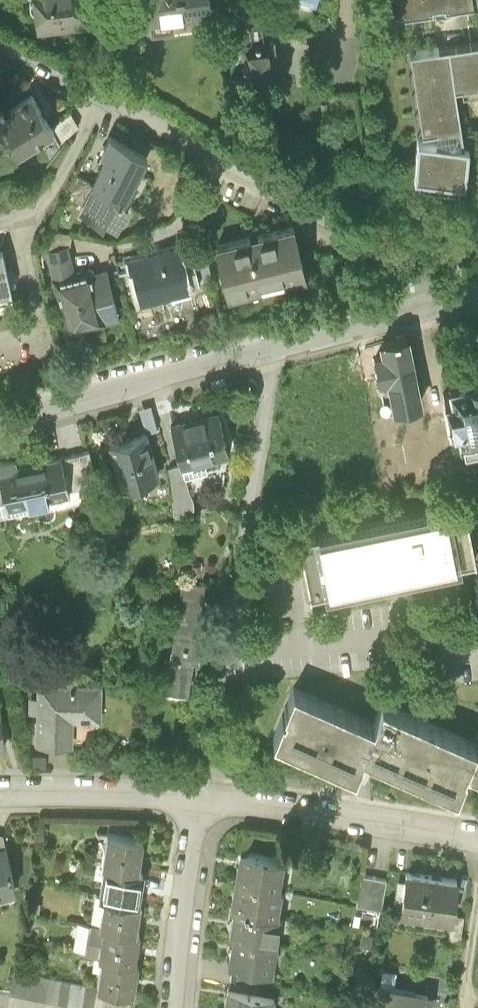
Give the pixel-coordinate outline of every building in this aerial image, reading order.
[(29,1),(30,3),(31,4),(33,5),(35,6),(37,6),(38,14),(39,16),(40,17),(41,19),(43,20),(45,20),(47,20),(77,16),(79,15),(80,14),(81,13),(82,11),(83,9),(81,0),(29,0),(29,1)] [(148,9),(151,9),(168,7),(193,4),(193,0),(197,0),(147,0),(148,9)] [(238,45),(229,62),(230,69),(253,66),(255,81),(258,84),(264,83),(266,80),(264,65),(275,63),(271,34),(264,35),(260,0),(232,0),(238,45)] [(412,161),(463,167),(467,130),(462,130),(460,112),(456,83),(477,80),(477,33),(460,36),(458,21),(455,2),(466,0),(402,0),(404,10),(433,5),(435,24),(435,28),(437,39),(406,44),(417,118),(435,116),(434,127),(416,124),(413,146),(412,161)] [(168,7),(151,9),(153,25),(170,23),(168,7)] [(312,62),(301,64),(303,76),(313,75),(320,74),(317,61),(312,62)] [(9,103),(11,108),(0,115),(0,121),(15,147),(51,124),(52,123),(50,119),(31,89),(9,103)] [(70,107),(50,119),(52,123),(51,124),(58,136),(77,120),(70,107)] [(146,151),(110,132),(101,148),(106,151),(92,177),(93,177),(120,193),(134,166),(137,167),(146,151)] [(120,193),(93,177),(82,198),(112,214),(122,194),(120,193)] [(291,220),(216,239),(227,285),(303,266),(291,220)] [(47,239),(55,272),(73,268),(65,235),(47,239)] [(177,240),(185,272),(197,269),(189,237),(177,240)] [(143,244),(127,248),(130,258),(132,257),(139,289),(159,284),(158,279),(185,272),(177,240),(177,238),(143,246),(143,244)] [(13,294),(0,239),(0,297),(13,294)] [(73,268),(55,272),(64,305),(94,297),(97,307),(116,302),(106,260),(96,262),(73,268)] [(406,331),(378,338),(380,347),(373,349),(376,363),(379,387),(382,405),(396,402),(421,398),(406,331)] [(446,372),(449,386),(443,387),(448,415),(456,414),(458,427),(461,427),(464,442),(477,440),(477,366),(446,372)] [(153,399),(141,403),(146,423),(158,419),(153,399)] [(224,399),(173,410),(182,448),(184,459),(235,448),(224,399)] [(379,466),(404,461),(394,410),(369,415),(379,466)] [(146,423),(110,434),(124,478),(159,467),(146,423)] [(90,440),(62,447),(72,482),(100,476),(90,440)] [(0,456),(0,467),(2,476),(9,502),(52,491),(73,486),(72,482),(62,447),(18,457),(17,452),(0,456)] [(184,459),(182,448),(168,451),(171,466),(174,503),(196,499),(189,477),(184,459)] [(2,476),(0,477),(0,510),(54,496),(52,491),(9,502),(2,476)] [(426,507),(298,531),(298,534),(308,586),(385,573),(393,571),(476,554),(470,525),(464,499),(426,507)] [(205,580),(182,577),(166,688),(188,691),(193,659),(201,660),(202,654),(202,650),(195,649),(205,580)] [(105,683),(38,681),(38,695),(28,695),(28,711),(38,711),(37,742),(74,743),(75,719),(103,720),(105,683)] [(466,761),(475,739),(382,699),(373,720),(293,686),(272,732),(354,768),(363,747),(371,751),(378,753),(456,787),(466,761)] [(466,761),(477,766),(477,731),(475,739),(466,761)] [(144,834),(107,827),(101,859),(104,860),(139,864),(140,857),(141,854),(141,851),(144,834)] [(0,846),(0,895),(20,890),(8,845),(0,846)] [(281,854),(237,848),(235,864),(233,876),(276,883),(281,854)] [(139,864),(104,860),(99,889),(103,890),(138,896),(139,888),(139,885),(140,881),(143,865),(139,864)] [(457,874),(401,865),(394,906),(450,916),(457,874)] [(381,875),(360,871),(354,899),(376,903),(381,875)] [(276,883),(233,876),(231,891),(229,905),(233,905),(272,911),(276,883)] [(138,896),(103,890),(98,920),(102,921),(135,926),(137,918),(138,915),(139,912),(141,896),(138,896)] [(272,911),(233,905),(231,921),(229,934),(232,934),(272,940),(276,912),(272,911)] [(461,910),(452,908),(450,916),(448,930),(457,932),(461,910)] [(135,926),(102,921),(97,950),(100,951),(136,956),(136,948),(137,945),(137,942),(139,927),(135,926)] [(272,940),(232,934),(230,949),(228,962),(231,962),(255,965),(270,968),(274,940),(272,940)] [(136,956),(100,951),(96,981),(133,987),(134,979),(135,976),(136,973),(139,956),(136,956)] [(255,965),(231,962),(228,983),(252,988),(255,965)] [(10,990),(112,1007),(142,1007),(145,990),(133,987),(96,981),(13,967),(10,990)] [(432,986),(380,976),(374,1007),(428,1007),(432,986)] [(228,983),(226,995),(223,1007),(268,1007),(271,991),(252,988),(228,983)]
